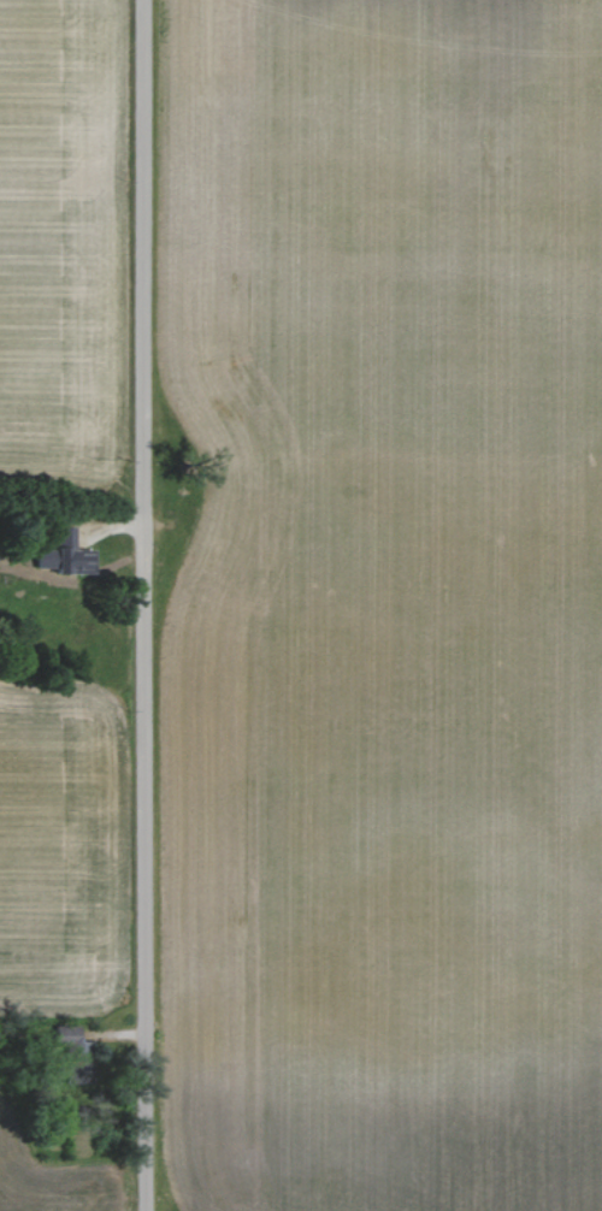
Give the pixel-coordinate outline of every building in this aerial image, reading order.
[(85,571),(85,548),(71,548),(70,526),(51,527),(52,549),(32,549),(33,568),(50,568),(50,572),(85,571)] [(75,1026),(51,1025),(50,1046),(74,1046),(75,1026)] [(62,1084),(79,1084),(79,1056),(62,1056),(62,1084)]
